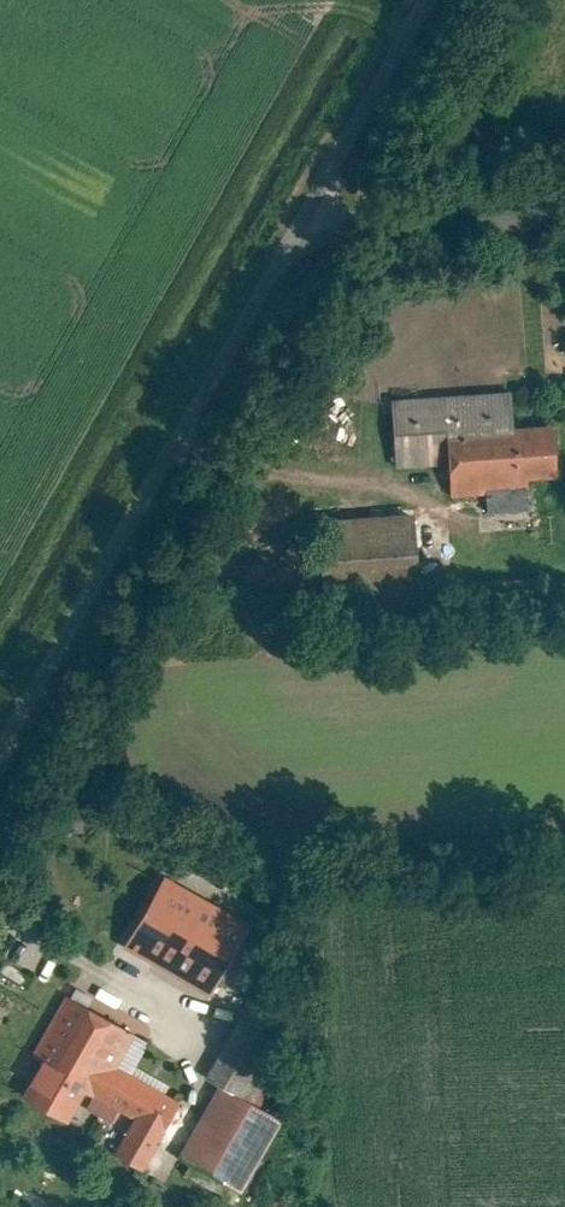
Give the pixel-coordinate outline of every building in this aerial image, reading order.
[(396,464),(453,459),(451,433),(513,427),(509,385),(390,395),(396,464)] [(559,472),(554,423),(513,427),(451,433),(453,459),(456,494),(524,488),(523,475),(559,472)] [(416,606),(413,516),(322,520),(326,610),(416,606)] [(255,928),(168,879),(126,953),(214,1001),(255,928)] [(140,1037),(62,994),(27,1057),(41,1065),(20,1101),(65,1126),(83,1094),(94,1101),(87,1113),(124,1133),(110,1159),(142,1177),(183,1104),(122,1070),(140,1037)] [(206,1081),(218,1087),(256,1107),(295,1030),(244,1005),(206,1081)] [(256,1107),(218,1087),(180,1161),(247,1196),(286,1122),(256,1107)]
